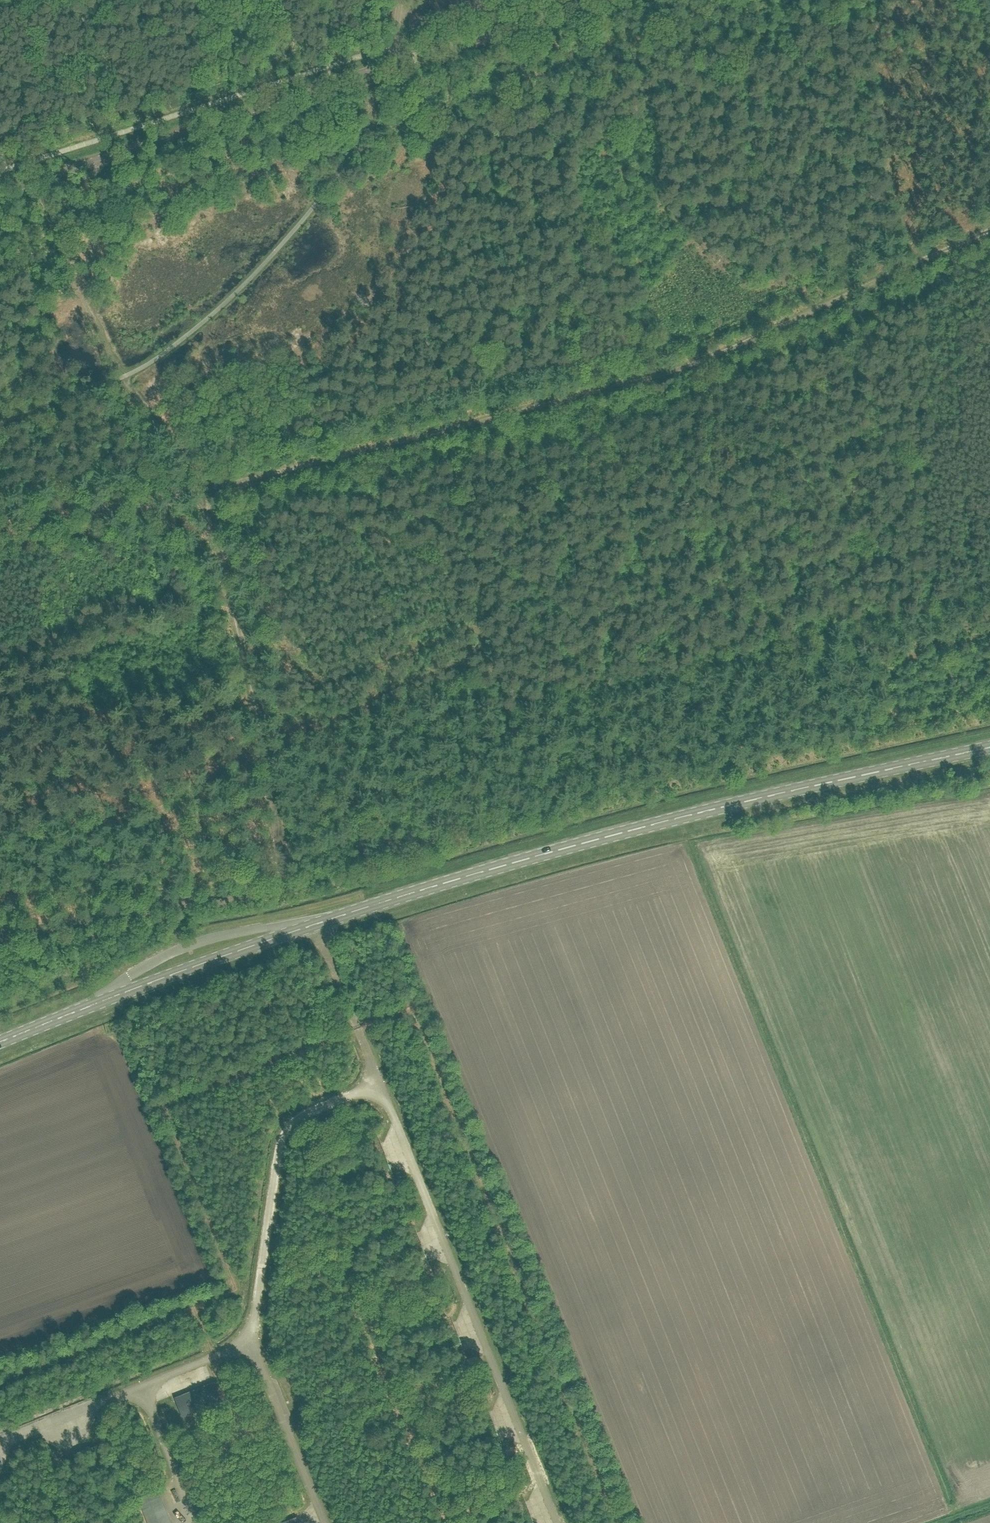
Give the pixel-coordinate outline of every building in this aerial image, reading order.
[(628,395),(630,401),(641,398),(639,392),(628,395)] [(213,1383),(175,1398),(183,1417),(221,1402),(213,1383)] [(139,1500),(148,1522),(171,1522),(158,1492),(139,1500)] [(503,1522),(533,1522),(529,1512),(503,1522)]
